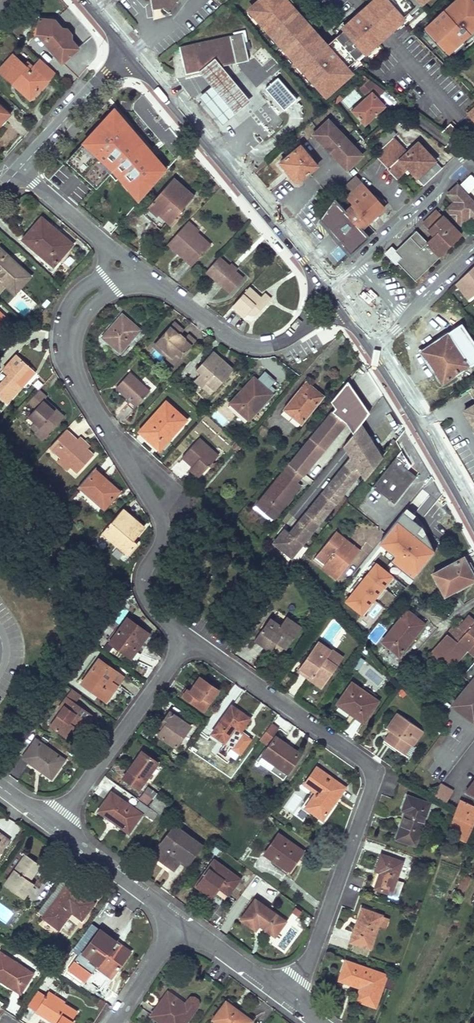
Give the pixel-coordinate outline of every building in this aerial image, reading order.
[(163,7),(168,11),(177,0),(158,0),(151,1),(152,9),(163,7)] [(249,9),(254,14),(252,16),(269,34),(271,33),(277,40),(275,41),(286,53),(287,52),(294,59),(292,60),(303,72),(304,71),(311,78),(310,79),(325,97),(338,85),(335,81),(348,70),(381,40),(359,15),(354,21),(352,19),(342,28),(343,30),(328,44),(326,42),(324,44),(319,38),(321,37),(291,3),(289,5),(285,0),(259,0),(249,9)] [(367,5),(391,31),(402,21),(426,0),(373,0),(367,5)] [(438,20),(450,33),(464,20),(469,25),(473,20),(473,3),(471,0),(459,0),(438,20)] [(386,36),(391,31),(367,5),(363,10),(358,14),(359,15),(381,40),(386,36)] [(62,62),(78,48),(54,19),(39,18),(38,25),(38,33),(62,62)] [(343,30),(342,28),(326,42),(328,44),(343,30)] [(179,47),(185,74),(199,71),(222,66),(249,60),(242,33),(179,47)] [(0,68),(0,72),(12,83),(14,80),(32,96),(40,88),(41,89),(49,80),(55,73),(42,62),(35,69),(33,67),(28,62),(24,65),(13,54),(0,68)] [(40,59),(33,67),(35,69),(42,62),(40,59)] [(250,100),(222,66),(199,71),(211,86),(199,96),(222,124),(250,100)] [(338,85),(351,74),(348,70),(335,81),(338,85)] [(297,100),(278,78),(264,90),(284,112),(297,100)] [(368,96),(352,110),(365,124),(384,106),(378,99),(384,90),(368,79),(360,87),(368,96)] [(14,80),(12,83),(30,99),(32,96),(14,80)] [(0,104),(0,125),(10,114),(0,104)] [(168,169),(115,106),(64,161),(80,177),(95,191),(111,173),(138,203),(168,169)] [(329,120),(313,134),(319,140),(321,138),(327,144),(325,146),(335,158),(338,155),(343,162),(341,164),(347,170),(362,156),(329,120)] [(451,123),(441,131),(456,142),(466,132),(460,127),(458,130),(455,127),(451,123)] [(395,178),(404,170),(407,172),(409,170),(423,185),(442,168),(418,142),(407,152),(393,138),(396,135),(391,128),(374,142),(381,150),(375,156),(376,156),(387,168),(387,169),(395,178)] [(321,138),(319,140),(325,146),(327,144),(321,138)] [(300,145),(279,162),(294,179),(295,180),(298,181),(300,180),(317,165),(300,145)] [(343,162),(338,155),(335,158),(341,164),(343,162)] [(353,191),(346,197),(353,205),(354,206),(353,207),(367,223),(384,208),(355,176),(346,184),(353,191)] [(157,216),(159,214),(171,225),(184,211),(182,210),(194,195),(174,177),(147,207),(157,216)] [(447,209),(461,224),(469,216),(473,222),(473,203),(457,185),(448,193),(455,201),(447,209)] [(351,254),(368,238),(361,229),(367,223),(353,207),(354,206),(353,205),(344,212),(333,200),(319,219),(351,254)] [(440,256),(461,235),(437,210),(423,223),(434,235),(427,242),(416,230),(395,251),(399,256),(402,258),(400,260),(398,263),(415,281),(440,256)] [(53,266),(70,246),(51,229),(53,227),(41,217),(25,236),(40,249),(37,252),(53,266)] [(192,265),(211,245),(197,232),(196,233),(191,233),(190,232),(194,226),(188,221),(168,243),(171,246),(179,246),(186,252),(186,260),(192,265)] [(72,244),(53,227),(51,229),(70,246),(72,244)] [(40,249),(25,236),(22,239),(37,252),(40,249)] [(179,246),(171,246),(186,260),(186,252),(179,246)] [(30,276),(17,264),(16,266),(13,263),(14,262),(0,249),(0,279),(15,292),(30,276)] [(390,255),(398,263),(400,260),(402,258),(399,256),(395,251),(390,255)] [(219,257),(206,271),(231,293),(243,279),(235,272),(228,266),(219,257)] [(230,264),(228,266),(235,272),(237,270),(230,264)] [(473,294),(473,265),(456,283),(465,293),(467,291),(471,291),(473,294)] [(249,287),(232,306),(245,316),(248,312),(249,313),(251,314),(253,314),(255,314),(257,313),(270,298),(264,293),(260,297),(249,287)] [(130,321),(122,313),(102,336),(120,353),(141,330),(134,324),(131,327),(128,324),(130,321)] [(174,322),(156,343),(169,353),(166,357),(174,364),(182,355),(181,354),(183,352),(184,353),(195,340),(188,334),(184,339),(179,334),(183,330),(174,322)] [(421,351),(424,356),(430,364),(437,359),(442,366),(434,371),(435,372),(442,383),(469,365),(473,362),(473,345),(461,325),(448,334),(447,333),(421,351)] [(156,343),(153,346),(166,357),(169,353),(156,343)] [(212,351),(197,369),(201,372),(195,379),(211,394),(233,369),(224,361),(221,364),(217,361),(220,358),(212,351)] [(0,372),(0,383),(0,397),(6,403),(21,386),(20,385),(23,381),(25,382),(35,371),(16,354),(0,372)] [(442,366),(437,359),(430,364),(434,371),(442,366)] [(129,372),(116,387),(131,400),(136,405),(149,391),(129,372)] [(239,393),(230,403),(249,419),(272,394),(256,379),(241,395),(239,393)] [(335,408),(324,421),(336,431),(343,421),(345,423),(362,402),(347,380),(330,402),(335,408)] [(306,381),(304,384),(313,391),(315,388),(306,381)] [(304,384),(283,409),(301,423),(324,396),(315,388),(313,391),(304,384)] [(39,390),(28,401),(36,408),(28,416),(29,417),(40,427),(37,431),(35,433),(43,440),(64,417),(55,409),(54,411),(43,401),(44,399),(46,397),(39,390)] [(44,399),(43,401),(54,411),(55,409),(44,399)] [(131,400),(127,404),(133,409),(136,405),(131,400)] [(362,402),(345,423),(352,433),(352,434),(360,423),(369,412),(362,402)] [(185,419),(166,403),(140,431),(155,445),(161,439),(164,442),(185,419)] [(467,408),(464,410),(473,428),(473,420),(467,408)] [(301,423),(283,409),(280,413),(300,429),(303,425),(301,423)] [(40,427),(29,417),(26,420),(37,431),(40,427)] [(303,474),(345,423),(343,421),(336,431),(324,421),(310,438),(322,448),(314,457),(303,447),(294,459),(305,468),(302,472),(303,474)] [(351,454),(365,437),(370,437),(360,423),(352,434),(352,433),(343,444),(351,454)] [(65,429),(50,446),(61,457),(57,460),(67,470),(71,466),(77,472),(93,455),(87,449),(77,439),(65,429)] [(79,436),(77,439),(87,449),(89,446),(79,436)] [(282,441),(276,436),(270,443),(276,448),(282,441)] [(366,476),(383,456),(370,437),(365,437),(351,454),(345,461),(348,463),(354,468),(357,465),(363,472),(366,476)] [(199,438),(186,452),(196,462),(192,466),(190,468),(199,477),(210,465),(209,464),(211,462),(212,463),(218,456),(199,438)] [(310,438),(303,447),(314,457),(322,448),(310,438)] [(161,439),(155,445),(159,448),(164,442),(161,439)] [(375,483),(373,486),(394,503),(416,476),(404,466),(407,461),(401,450),(387,468),(381,476),(375,483)] [(186,452),(182,456),(192,466),(196,462),(186,452)] [(186,471),(190,464),(182,459),(178,466),(186,471)] [(305,468),(294,459),(290,463),(302,472),(305,468)] [(302,472),(290,463),(283,472),(295,481),(302,472)] [(343,496),(361,474),(363,472),(357,465),(354,468),(348,463),(329,486),(342,496),(343,496)] [(378,474),(381,476),(387,468),(384,466),(378,474)] [(104,508),(120,491),(94,469),(79,486),(104,508)] [(295,481),(283,472),(258,503),(275,517),(300,486),(295,481)] [(342,496),(329,486),(324,492),(337,503),(342,496)] [(321,522),(337,503),(324,492),(308,512),(321,522)] [(275,517),(258,503),(255,506),(273,520),(275,517)] [(416,506),(398,529),(405,536),(407,533),(416,541),(414,543),(421,548),(440,525),(416,506)] [(122,509),(102,532),(128,555),(138,543),(133,539),(143,527),(122,509)] [(293,556),(321,522),(308,512),(291,532),(286,528),(275,542),(293,556)] [(336,531),(315,556),(324,564),(322,566),(331,573),(333,571),(339,576),(351,561),(345,556),(354,545),(336,531)] [(407,533),(405,536),(414,543),(416,541),(407,533)] [(354,545),(345,556),(351,561),(359,550),(354,545)] [(324,564),(315,556),(313,558),(322,566),(324,564)] [(433,573),(445,595),(473,579),(473,576),(470,568),(463,557),(433,573)] [(366,622),(398,582),(372,561),(340,601),(366,622)] [(292,618),(298,609),(293,606),(288,614),(292,618)] [(269,618),(262,630),(279,641),(285,631),(294,637),(308,616),(298,609),(292,618),(288,614),(280,609),(277,614),(273,620),(269,618)] [(415,617),(407,610),(403,615),(411,621),(415,617)] [(403,615),(388,634),(390,635),(384,643),(399,655),(424,624),(415,617),(411,621),(403,615)] [(446,634),(467,651),(473,656),(473,619),(469,615),(462,623),(458,621),(446,634)] [(127,618),(116,632),(109,642),(131,658),(135,661),(140,653),(136,650),(133,648),(140,638),(143,641),(149,633),(127,618)] [(116,632),(114,630),(107,640),(109,642),(116,632)] [(446,634),(428,655),(449,671),(467,651),(446,634)] [(140,638),(133,648),(136,650),(143,641),(140,638)] [(318,642),(300,668),(301,668),(311,675),(309,678),(321,687),(336,666),(324,657),(329,650),(318,642)] [(342,657),(330,649),(329,650),(324,657),(336,666),(342,657)] [(82,682),(81,683),(106,701),(123,676),(99,659),(86,676),(82,682)] [(311,675),(301,668),(299,671),(309,678),(311,675)] [(200,677),(190,691),(187,689),(182,696),(203,711),(218,690),(200,677)] [(452,706),(457,710),(459,708),(469,716),(467,718),(473,722),(473,721),(473,677),(452,706)] [(351,682),(334,707),(352,720),(355,716),(363,722),(378,701),(374,698),(364,691),(351,682)] [(366,690),(364,691),(374,698),(375,696),(366,690)] [(67,697),(59,708),(61,710),(50,726),(67,737),(74,726),(78,728),(84,720),(90,724),(95,717),(67,697)] [(231,705),(212,733),(225,743),(233,732),(232,731),(234,728),(235,729),(240,732),(250,718),(231,705)] [(170,711),(159,726),(162,728),(158,734),(175,747),(190,726),(170,711)] [(397,713),(387,728),(391,731),(384,740),(400,751),(407,742),(411,745),(412,745),(422,730),(397,713)] [(201,723),(191,716),(188,721),(197,728),(201,723)] [(275,736),(258,761),(277,774),(280,769),(287,774),(301,754),(291,747),(290,749),(287,747),(288,745),(275,736)] [(36,740),(23,757),(51,777),(64,760),(36,740)] [(407,742),(400,751),(405,754),(411,745),(407,742)] [(142,751),(136,760),(137,761),(134,765),(132,764),(123,778),(139,789),(157,762),(142,751)] [(7,763),(2,770),(9,775),(14,769),(7,763)] [(316,767),(304,784),(316,792),(310,800),(318,805),(313,812),(322,819),(333,803),(329,800),(333,795),(337,798),(345,787),(316,767)] [(280,769),(277,774),(284,779),(287,774),(280,769)] [(464,793),(467,794),(473,785),(473,780),(464,793)] [(431,795),(445,804),(450,794),(452,791),(440,784),(431,795)] [(148,786),(144,791),(152,797),(156,792),(148,786)] [(144,791),(139,798),(147,804),(152,797),(144,791)] [(134,808),(111,792),(98,811),(112,820),(113,818),(115,820),(114,822),(128,832),(141,814),(144,816),(145,814),(150,808),(147,806),(139,800),(134,808)] [(431,804),(406,795),(401,809),(404,810),(394,838),(417,846),(431,804)] [(160,811),(165,804),(157,797),(151,805),(160,811)] [(460,799),(456,811),(447,834),(454,837),(463,841),(473,817),(473,806),(460,799)] [(310,800),(305,807),(313,812),(318,805),(310,800)] [(157,813),(150,808),(145,814),(153,819),(157,813)] [(186,865),(201,845),(174,826),(153,854),(173,869),(180,860),(186,865)] [(264,853),(289,871),(295,863),(293,861),(295,859),(297,860),(303,851),(278,834),(264,853)] [(448,852),(454,837),(447,834),(442,850),(448,852)] [(10,840),(3,836),(0,841),(0,853),(10,840)] [(220,850),(215,846),(211,851),(216,855),(220,850)] [(40,865),(25,854),(4,884),(23,897),(33,883),(29,880),(28,879),(30,876),(31,877),(40,865)] [(402,862),(381,854),(375,870),(380,872),(382,872),(381,875),(379,875),(375,888),(398,896),(403,882),(396,879),(402,862)] [(195,885),(211,897),(218,887),(221,885),(230,891),(239,879),(214,860),(195,885)] [(465,874),(455,893),(459,896),(469,877),(465,874)] [(38,912),(43,916),(67,884),(61,880),(43,905),(38,912)] [(43,916),(42,917),(59,929),(60,927),(71,912),(81,919),(94,903),(67,883),(67,884),(43,916)] [(221,885),(218,887),(228,894),(230,891),(221,885)] [(259,924),(260,923),(263,925),(262,926),(275,936),(285,921),(255,899),(241,919),(255,930),(259,924)] [(378,926),(381,915),(362,908),(350,941),(370,948),(378,926)] [(81,919),(71,912),(60,927),(69,934),(81,919)] [(389,918),(381,915),(378,926),(385,929),(389,918)] [(101,928),(83,953),(98,964),(100,962),(115,973),(130,952),(115,941),(111,938),(113,936),(101,928)] [(20,993),(33,973),(18,963),(16,965),(14,964),(15,962),(0,952),(0,980),(20,993)] [(386,975),(345,961),(339,979),(350,983),(351,981),(355,983),(354,985),(360,987),(356,1000),(375,1007),(386,975)] [(115,973),(100,962),(98,964),(96,967),(111,978),(115,973)] [(27,1005),(35,1011),(46,995),(37,990),(27,1005)] [(151,1015),(162,1022),(185,1022),(198,1006),(199,1002),(197,999),(194,997),(191,997),(188,999),(185,1003),(183,1006),(176,1001),(174,1003),(172,1002),(174,1000),(173,995),(167,991),(162,999),(162,1004),(160,1008),(155,1008),(151,1015)] [(46,995),(35,1011),(49,1020),(50,1018),(58,1022),(57,1022),(72,1022),(73,1022),(72,1021),(77,1012),(64,1004),(65,1002),(54,995),(52,999),(46,995)] [(185,1003),(173,995),(174,1000),(172,1002),(174,1003),(176,1001),(183,1006),(185,1003)] [(96,1006),(102,1010),(106,1003),(100,999),(96,1006)] [(213,1019),(214,1020),(212,1022),(250,1022),(252,1020),(226,1001),(213,1019)]
